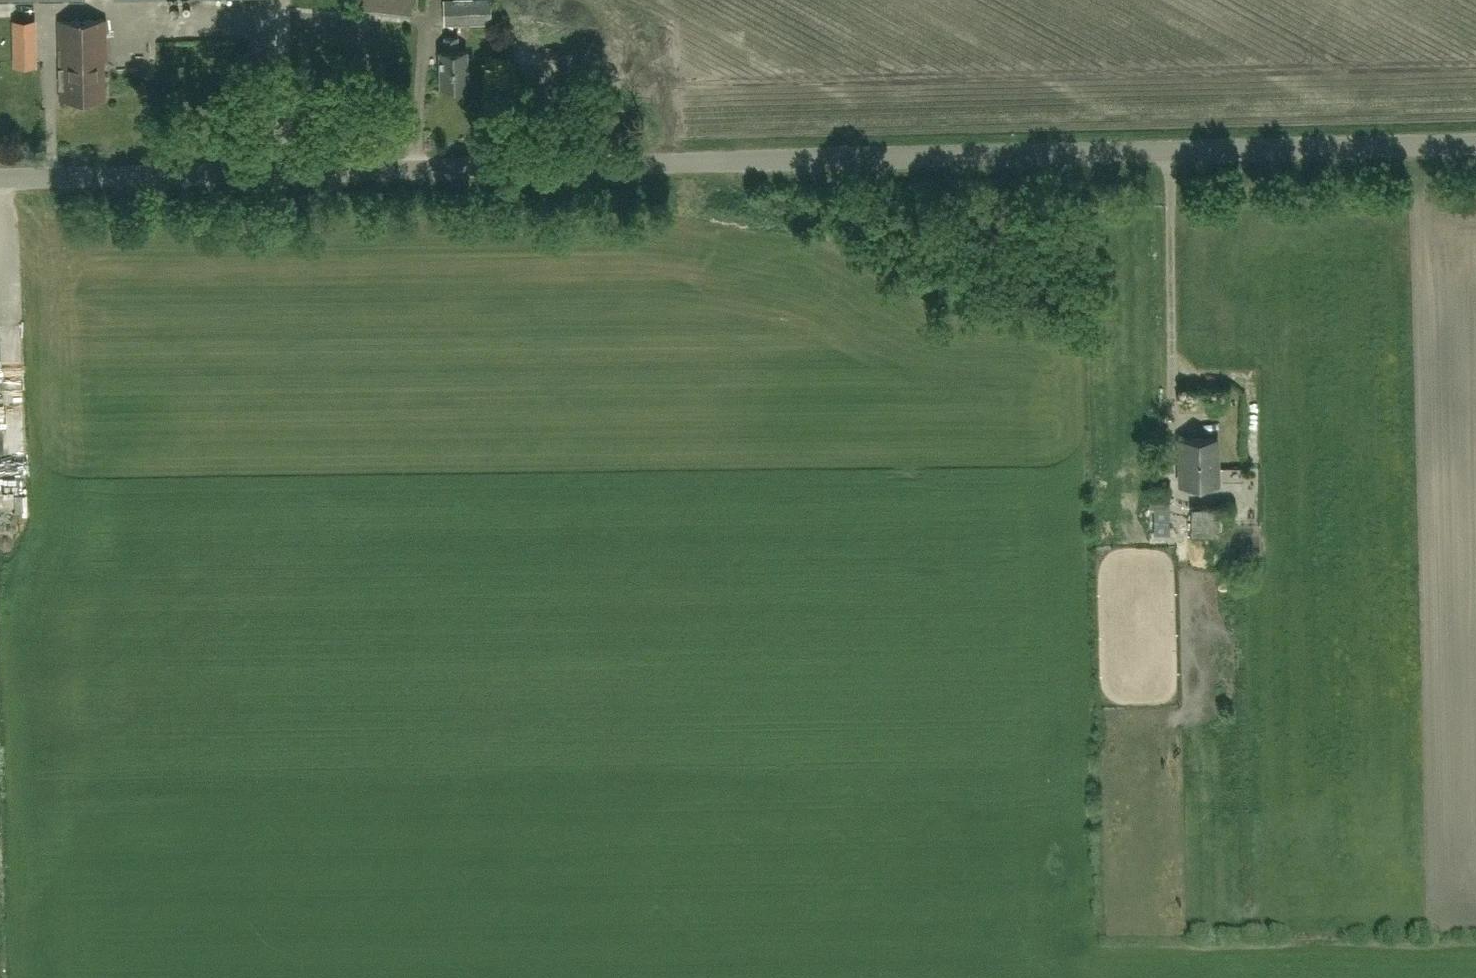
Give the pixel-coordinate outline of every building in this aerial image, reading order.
[(492,23),(491,0),(444,0),(444,24),(492,23)] [(104,59),(107,59),(106,18),(59,19),(60,99),(105,98),(104,59)] [(14,20),(14,49),(36,49),(36,20),(14,20)] [(441,85),(467,84),(466,50),(458,50),(458,37),(443,37),(443,50),(440,51),(441,85)] [(1179,439),(1179,462),(1180,484),(1218,484),(1218,438),(1179,439)] [(1169,489),(1149,489),(1149,509),(1153,509),(1169,509),(1169,489)] [(18,496),(0,495),(0,509),(18,509),(18,496)] [(1191,537),(1228,537),(1228,506),(1191,506),(1191,537)] [(1169,509),(1153,509),(1153,535),(1169,535),(1169,509)]
